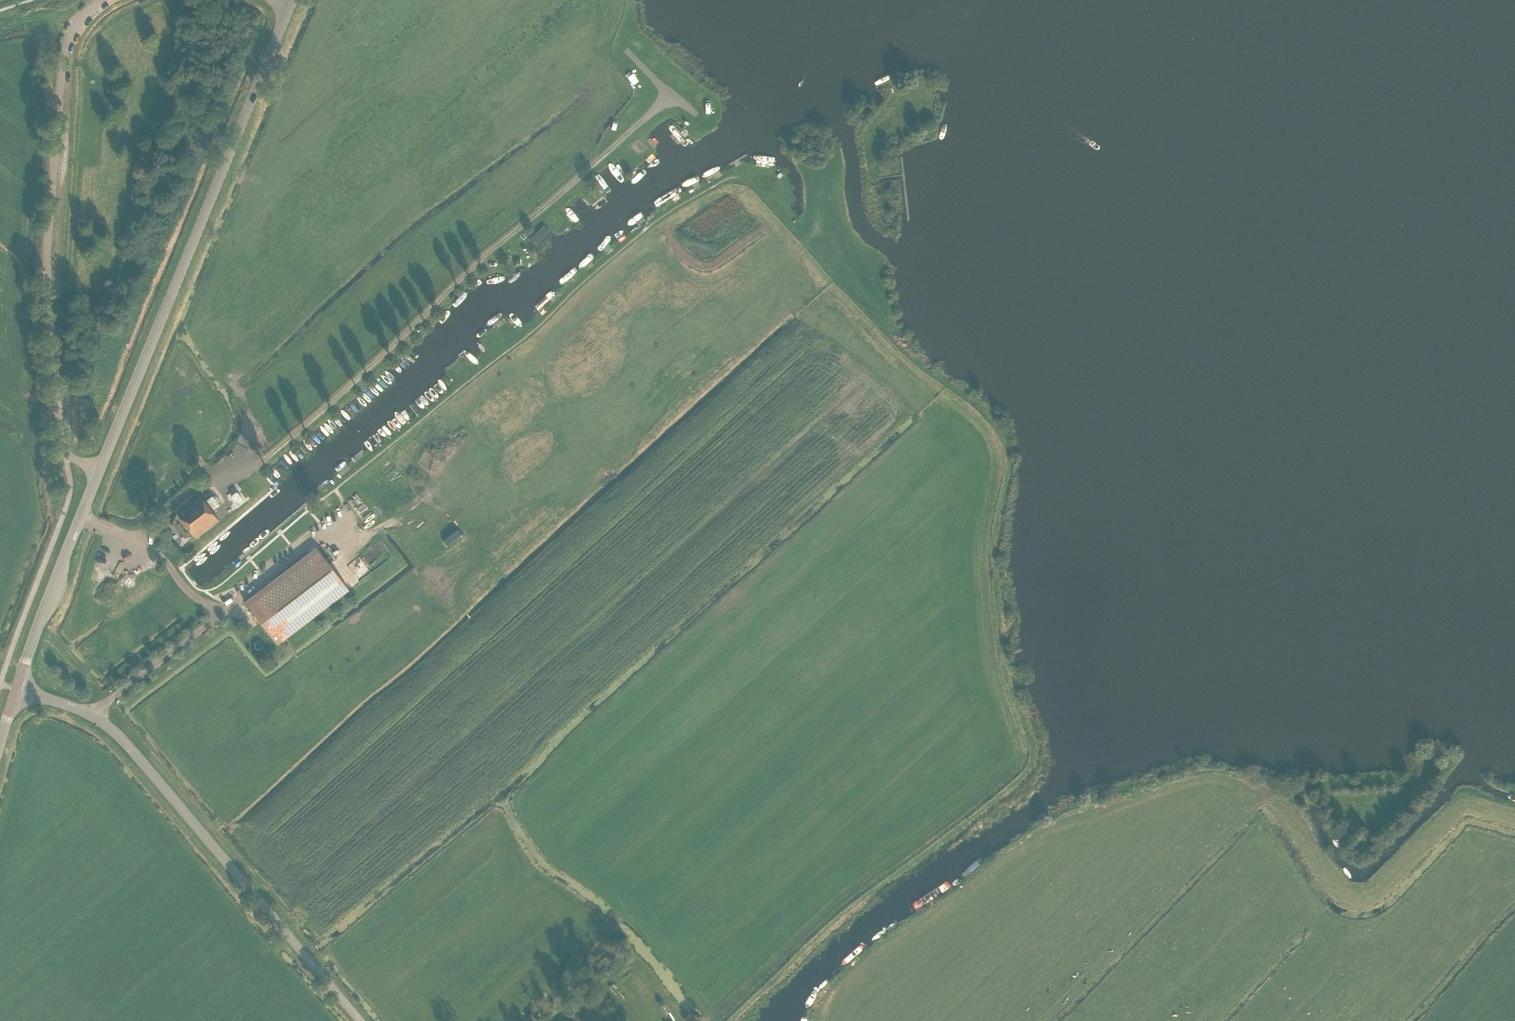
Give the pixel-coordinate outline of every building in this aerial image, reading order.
[(195,537),(218,520),(197,492),(173,510),(177,514),(164,524),(181,545),(193,536),(195,537)] [(317,547),(245,602),(277,644),(349,589),(317,547)]
